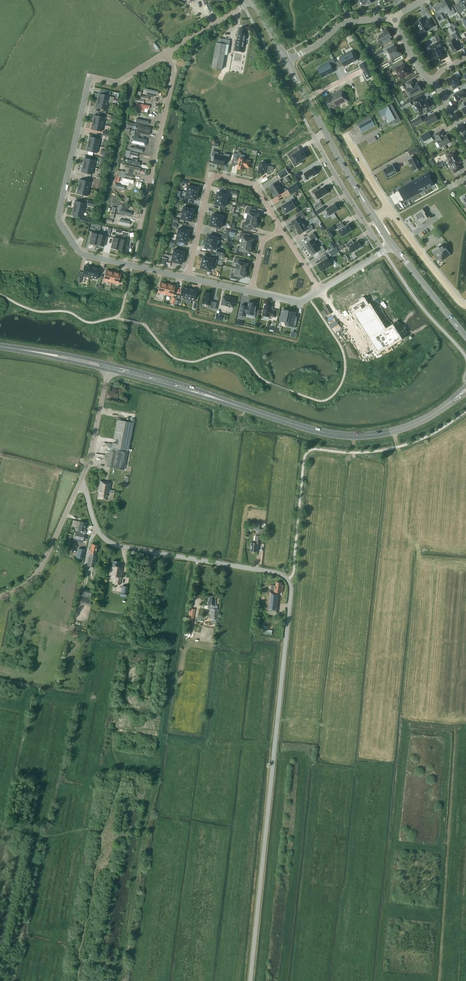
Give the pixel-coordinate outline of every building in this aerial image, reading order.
[(445,0),(439,3),(445,14),(448,12),(450,16),(455,13),(452,7),(449,8),(445,0)] [(465,2),(465,1),(465,0),(458,0),(460,2),(455,4),(460,13),(465,10),(465,8),(463,4),(465,2)] [(438,14),(436,16),(439,22),(444,19),(442,16),(445,14),(439,3),(434,6),(438,14)] [(416,22),(417,25),(417,26),(418,27),(419,27),(422,33),(429,29),(435,26),(430,18),(425,21),(423,18),(422,19),(421,19),(420,19),(419,20),(416,22)] [(237,40),(235,50),(244,52),(247,35),(247,33),(245,33),(246,29),(240,27),(239,32),(238,32),(237,39),(236,39),(236,40),(237,40)] [(382,46),(388,43),(392,41),(390,37),(391,36),(387,28),(383,30),(384,32),(379,36),(381,39),(379,41),(382,46)] [(456,41),(459,39),(455,32),(452,35),(454,39),(447,43),(453,53),(460,49),(458,45),(459,45),(457,42),(456,41)] [(217,41),(212,67),(222,69),(225,55),(227,55),(230,40),(218,38),(218,41),(217,41)] [(444,47),(441,41),(430,47),(431,49),(429,50),(436,62),(445,57),(440,48),(444,47)] [(393,60),(402,55),(397,47),(393,49),(393,48),(392,48),(390,45),(383,49),(385,54),(388,52),(393,60)] [(341,60),(336,62),(338,67),(343,65),(344,66),(356,60),(352,52),(340,58),(341,60)] [(368,60),(360,64),(367,77),(375,73),(368,60)] [(330,63),(318,69),(322,77),(334,71),(330,63)] [(398,74),(397,75),(398,77),(400,78),(401,77),(401,78),(404,77),(405,77),(408,75),(411,73),(410,72),(410,71),(410,70),(409,70),(406,63),(400,67),(398,63),(391,67),(394,72),(397,71),(399,74),(398,74)] [(455,74),(446,79),(449,86),(452,84),(453,86),(452,86),(454,89),(460,85),(458,81),(459,80),(457,78),(461,76),(458,71),(454,73),(455,74)] [(413,79),(406,83),(409,88),(407,89),(411,96),(422,90),(418,83),(415,84),(413,79)] [(346,97),(347,97),(340,83),(332,87),(335,93),(329,96),(330,97),(325,100),(330,109),(333,107),(335,110),(337,108),(337,107),(348,101),(346,97)] [(465,92),(465,91),(465,83),(460,87),(462,90),(454,95),(458,101),(465,97),(465,93),(465,92)] [(146,89),(145,92),(147,93),(146,96),(154,97),(154,94),(158,95),(159,92),(146,89)] [(104,94),(99,93),(97,100),(108,103),(110,93),(105,91),(104,94)] [(421,96),(414,100),(417,105),(420,112),(431,106),(430,105),(431,104),(430,102),(428,102),(427,100),(424,101),(421,96)] [(96,107),(107,110),(108,103),(97,100),(96,107)] [(149,106),(136,103),(135,107),(140,108),(140,112),(143,113),(144,109),(149,110),(149,106)] [(381,116),(386,114),(390,122),(393,120),(395,124),(401,120),(392,104),(379,111),(381,116)] [(428,125),(438,120),(434,113),(425,118),(428,125)] [(94,115),(92,122),(103,124),(105,117),(94,115)] [(370,116),(357,123),(358,126),(362,132),(375,125),(370,116)] [(411,121),(414,127),(423,122),(420,116),(411,121)] [(91,129),(102,131),(103,124),(92,122),(91,129)] [(151,128),(139,126),(137,134),(149,136),(151,128)] [(443,134),(441,130),(434,134),(438,140),(437,141),(441,147),(450,142),(447,135),(444,137),(443,135),(443,134)] [(421,136),(424,142),(432,137),(429,131),(421,136)] [(89,136),(88,143),(99,146),(100,139),(89,136)] [(132,137),(130,144),(145,147),(147,140),(132,137)] [(208,154),(210,143),(205,142),(204,147),(197,146),(195,159),(202,161),(203,156),(204,156),(205,153),(208,154)] [(86,150),(97,153),(99,146),(88,143),(86,150)] [(416,147),(408,151),(410,155),(418,151),(416,147)] [(296,148),(288,154),(293,162),(296,160),(297,163),(299,161),(306,157),(304,153),(302,150),(300,150),(298,152),(298,151),(298,152),(296,149),(297,149),(296,148)] [(218,152),(212,151),(211,156),(214,156),(213,163),(219,164),(221,155),(218,154),(218,152)] [(448,154),(446,156),(449,161),(447,162),(454,174),(462,169),(459,163),(461,162),(460,160),(461,160),(459,156),(458,156),(455,151),(452,152),(451,151),(448,153),(448,154)] [(226,160),(229,160),(230,154),(224,153),(224,155),(221,155),(219,164),(224,165),(226,160)] [(235,153),(234,159),(239,160),(238,168),(244,170),(245,166),(249,167),(250,161),(246,160),(244,159),(245,155),(241,154),(238,153),(235,153)] [(414,171),(422,167),(415,155),(408,159),(414,171)] [(84,158),(83,165),(94,167),(95,160),(84,158)] [(139,167),(140,162),(137,162),(138,160),(132,158),(131,161),(127,160),(126,164),(139,167)] [(260,163),(258,173),(264,174),(265,172),(269,173),(273,170),(274,167),(266,165),(267,164),(260,163)] [(397,172),(393,164),(383,170),(387,178),(397,172)] [(81,172),(92,174),(94,167),(83,165),(81,172)] [(140,173),(141,169),(125,165),(124,170),(127,171),(126,173),(135,175),(136,173),(140,173)] [(317,174),(313,168),(302,175),(303,177),(305,176),(308,179),(317,174)] [(286,169),(278,174),(281,178),(289,174),(286,169)] [(427,174),(401,189),(406,199),(433,184),(427,174)] [(80,179),(78,186),(89,189),(91,182),(80,179)] [(280,179),(269,186),(271,189),(270,189),(272,192),(281,186),(279,183),(281,181),(280,179)] [(289,191),(291,194),(300,188),(296,183),(294,185),(295,187),(289,191)] [(188,185),(186,191),(197,194),(198,188),(188,185)] [(76,193),(87,196),(89,189),(78,186),(76,193)] [(274,194),(276,197),(287,190),(286,188),(283,190),(281,186),(272,192),(274,195),(274,194)] [(312,191),(313,194),(315,193),(318,199),(328,192),(324,186),(319,190),(317,187),(312,191)] [(196,200),(197,194),(186,191),(185,197),(196,200)] [(228,194),(218,192),(216,198),(227,200),(228,194)] [(282,206),(286,213),(295,207),(291,200),(295,198),(293,196),(287,199),(289,202),(282,206)] [(226,206),(227,200),(216,198),(215,204),(226,206)] [(75,201),(73,208),(84,210),(86,203),(75,201)] [(335,203),(326,209),(330,215),(339,209),(335,203)] [(193,209),(183,207),(182,213),(192,215),(193,209)] [(253,209),(246,207),(245,213),(248,214),(247,219),(257,221),(258,218),(259,219),(260,215),(252,213),(253,209)] [(72,215),(83,217),(84,210),(73,208),(72,215)] [(428,218),(425,213),(426,213),(423,209),(413,215),(416,219),(417,219),(420,224),(421,224),(428,218)] [(297,218),(291,222),(295,228),(304,223),(302,218),(306,216),(302,211),(296,215),(297,218)] [(191,221),(192,215),(182,213),(180,219),(191,221)] [(213,213),(212,220),(222,222),(223,216),(213,213)] [(257,223),(257,221),(247,219),(246,224),(243,223),(242,228),(248,230),(249,226),(257,228),(258,224),(257,223)] [(212,220),(210,226),(221,228),(222,222),(212,220)] [(342,222),(337,226),(339,230),(338,230),(342,236),(352,230),(348,224),(345,226),(342,222)] [(304,223),(295,228),(299,234),(305,231),(307,234),(314,230),(310,224),(307,227),(304,223)] [(178,228),(177,234),(187,237),(189,231),(178,228)] [(121,239),(118,249),(126,251),(128,240),(127,240),(129,232),(122,231),(121,239)] [(89,243),(97,245),(99,234),(92,232),(89,243)] [(113,237),(111,248),(118,249),(121,239),(122,233),(119,232),(118,238),(113,237)] [(240,238),(243,238),(242,243),(252,246),(252,243),(253,243),(254,239),(246,237),(247,233),(241,232),(240,238)] [(308,250),(317,244),(315,241),(318,239),(314,233),(309,236),(311,240),(305,244),(307,247),(306,247),(308,250)] [(104,246),(106,235),(99,234),(97,245),(104,246)] [(177,234),(176,240),(186,243),(187,237),(177,234)] [(208,235),(207,241),(217,243),(219,237),(208,235)] [(353,240),(346,244),(347,247),(349,246),(351,250),(353,249),(354,251),(362,246),(358,240),(354,242),(353,240)] [(216,249),(217,243),(207,241),(206,247),(216,249)] [(251,248),(252,246),(242,243),(241,248),(237,248),(236,253),(242,255),(243,251),(251,252),(252,248),(251,248)] [(322,245),(319,247),(317,244),(308,250),(310,252),(312,255),(318,251),(320,254),(325,250),(322,245)] [(440,260),(442,259),(443,260),(451,254),(446,247),(445,247),(444,248),(442,246),(440,248),(439,246),(432,251),(438,259),(439,259),(440,260)] [(336,247),(329,251),(332,256),(339,252),(336,247)] [(174,249),(172,255),(183,258),(184,252),(174,249)] [(181,264),(183,258),(172,255),(171,261),(181,264)] [(214,258),(204,256),(202,262),(213,264),(214,258)] [(237,264),(236,269),(246,271),(247,268),(248,268),(249,264),(241,262),(242,258),(235,257),(234,263),(237,264)] [(318,264),(322,271),(333,265),(328,258),(318,264)] [(211,270),(213,264),(202,262),(201,268),(211,270)] [(82,276),(90,277),(92,267),(85,265),(82,276)] [(97,279),(99,268),(92,267),(90,277),(97,279)] [(247,273),(246,273),(246,271),(236,269),(235,273),(232,272),(231,278),(237,279),(238,275),(246,277),(247,273)] [(104,280),(111,282),(113,271),(106,270),(104,280)] [(113,271),(111,282),(118,284),(121,273),(113,271)] [(158,293),(165,294),(168,283),(160,282),(158,293)] [(173,296),(175,285),(168,283),(165,294),(173,296)] [(179,297),(187,299),(189,288),(182,287),(179,297)] [(194,301),(196,290),(189,288),(187,299),(194,301)] [(204,292),(202,303),(208,304),(208,307),(212,308),(214,301),(211,301),(212,293),(204,292)] [(235,298),(224,296),(222,303),(234,306),(235,298)] [(364,300),(353,307),(356,312),(354,313),(378,352),(400,338),(392,326),(385,331),(384,329),(379,321),(378,322),(376,318),(377,317),(370,306),(368,307),(364,300)] [(246,316),(247,313),(254,315),(257,303),(248,301),(247,306),(242,305),(239,314),(246,316)] [(265,305),(263,315),(271,317),(271,316),(276,317),(277,310),(274,310),(273,310),(271,310),(272,307),(265,305)] [(287,322),(286,326),(295,328),(297,319),(294,318),(295,312),(291,311),(291,312),(289,311),(289,310),(283,309),(280,321),(287,322)] [(112,447),(113,447),(112,451),(109,450),(107,461),(115,463),(114,468),(124,470),(128,452),(127,451),(128,450),(129,450),(129,449),(134,423),(117,419),(113,439),(116,440),(115,443),(113,443),(112,447)] [(100,490),(98,497),(107,499),(107,497),(113,499),(114,493),(109,492),(111,482),(100,481),(98,490),(100,490)] [(77,532),(76,532),(74,538),(83,540),(85,534),(83,534),(84,531),(86,523),(80,521),(78,529),(77,529),(77,532)] [(264,536),(256,535),(255,543),(252,542),(251,551),(257,552),(258,543),(263,544),(264,536)] [(90,552),(90,554),(89,554),(87,565),(94,567),(97,555),(95,555),(96,553),(97,545),(92,544),(90,552)] [(77,557),(83,559),(85,549),(79,548),(77,557)] [(118,561),(113,561),(112,566),(111,566),(109,577),(116,578),(115,584),(120,585),(124,565),(118,564),(118,561)] [(272,586),(272,588),(272,589),(274,589),(274,591),(270,591),(268,610),(277,611),(279,592),(282,592),(283,585),(281,584),(282,582),(277,582),(276,586),(273,585),(272,586)] [(92,591),(82,589),(81,596),(91,598),(92,591)] [(217,619),(217,610),(217,605),(215,605),(216,597),(214,597),(214,596),(209,595),(209,599),(208,599),(208,605),(209,605),(208,609),(212,609),(211,619),(217,619)]
